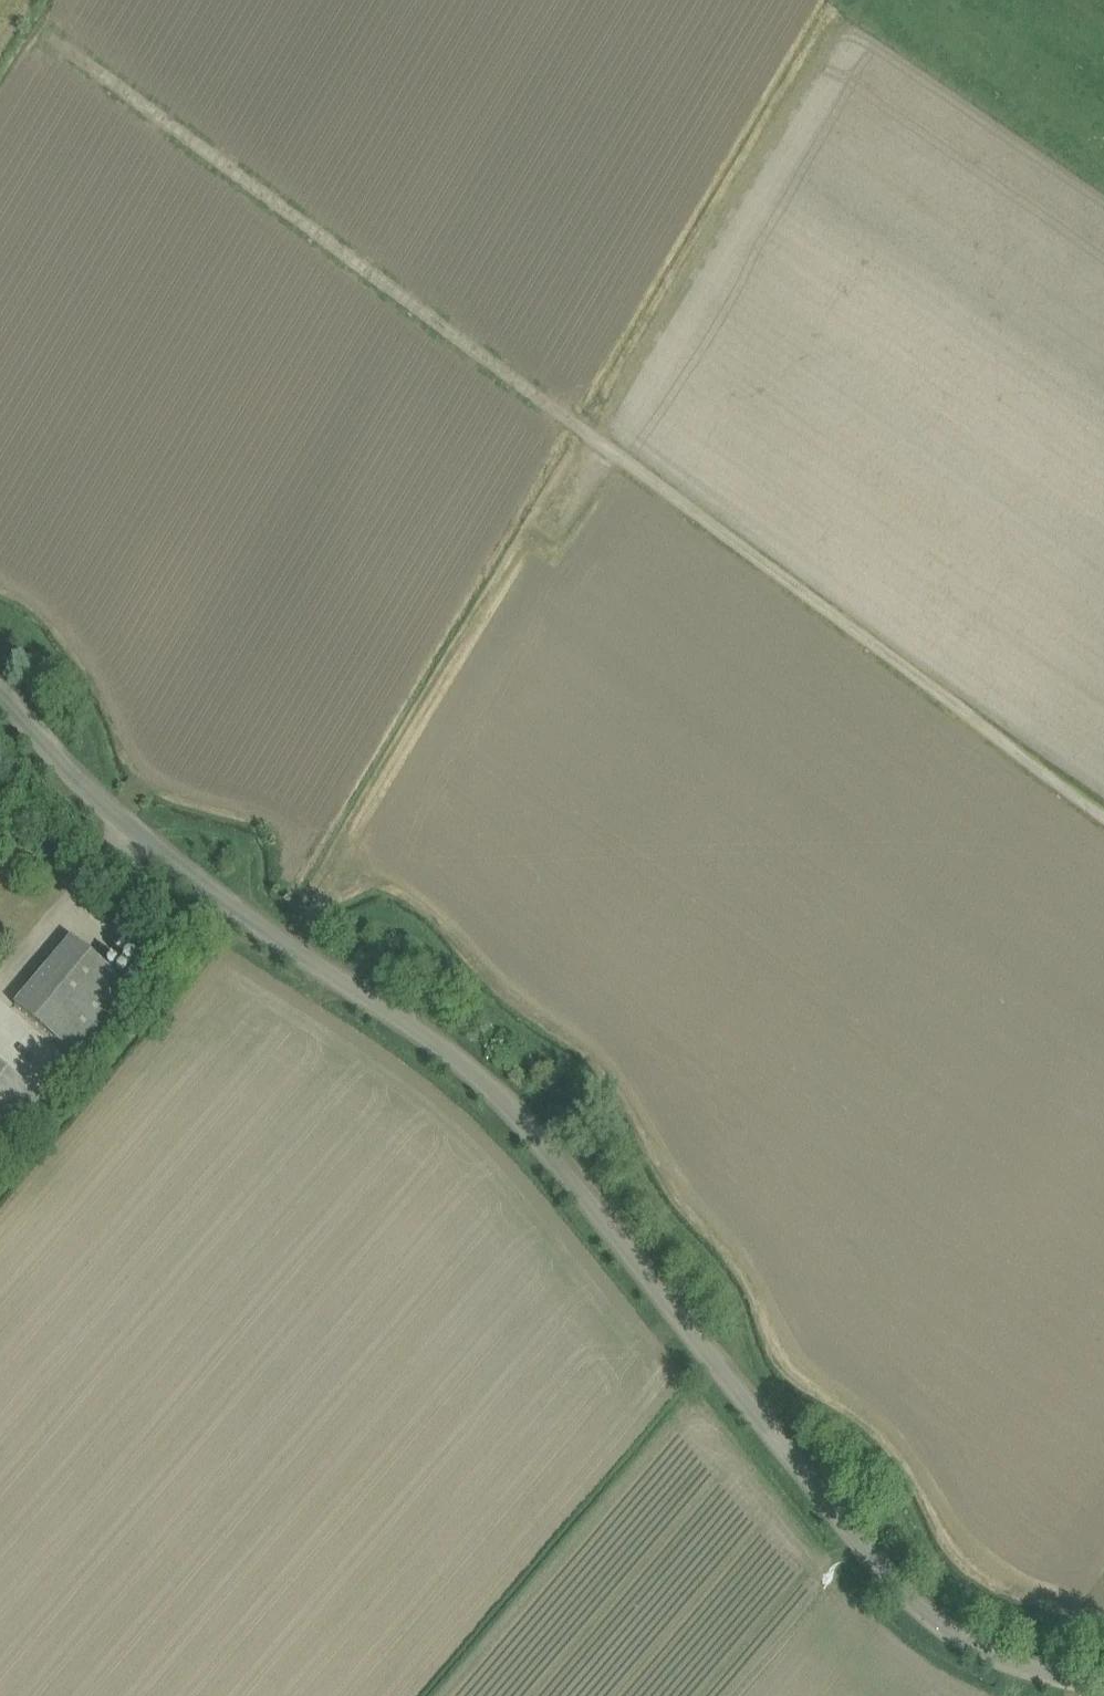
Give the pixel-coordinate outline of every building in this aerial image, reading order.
[(72,937),(15,1005),(76,1056),(133,989),(72,937)] [(41,1098),(0,1063),(0,1147),(41,1098)]
